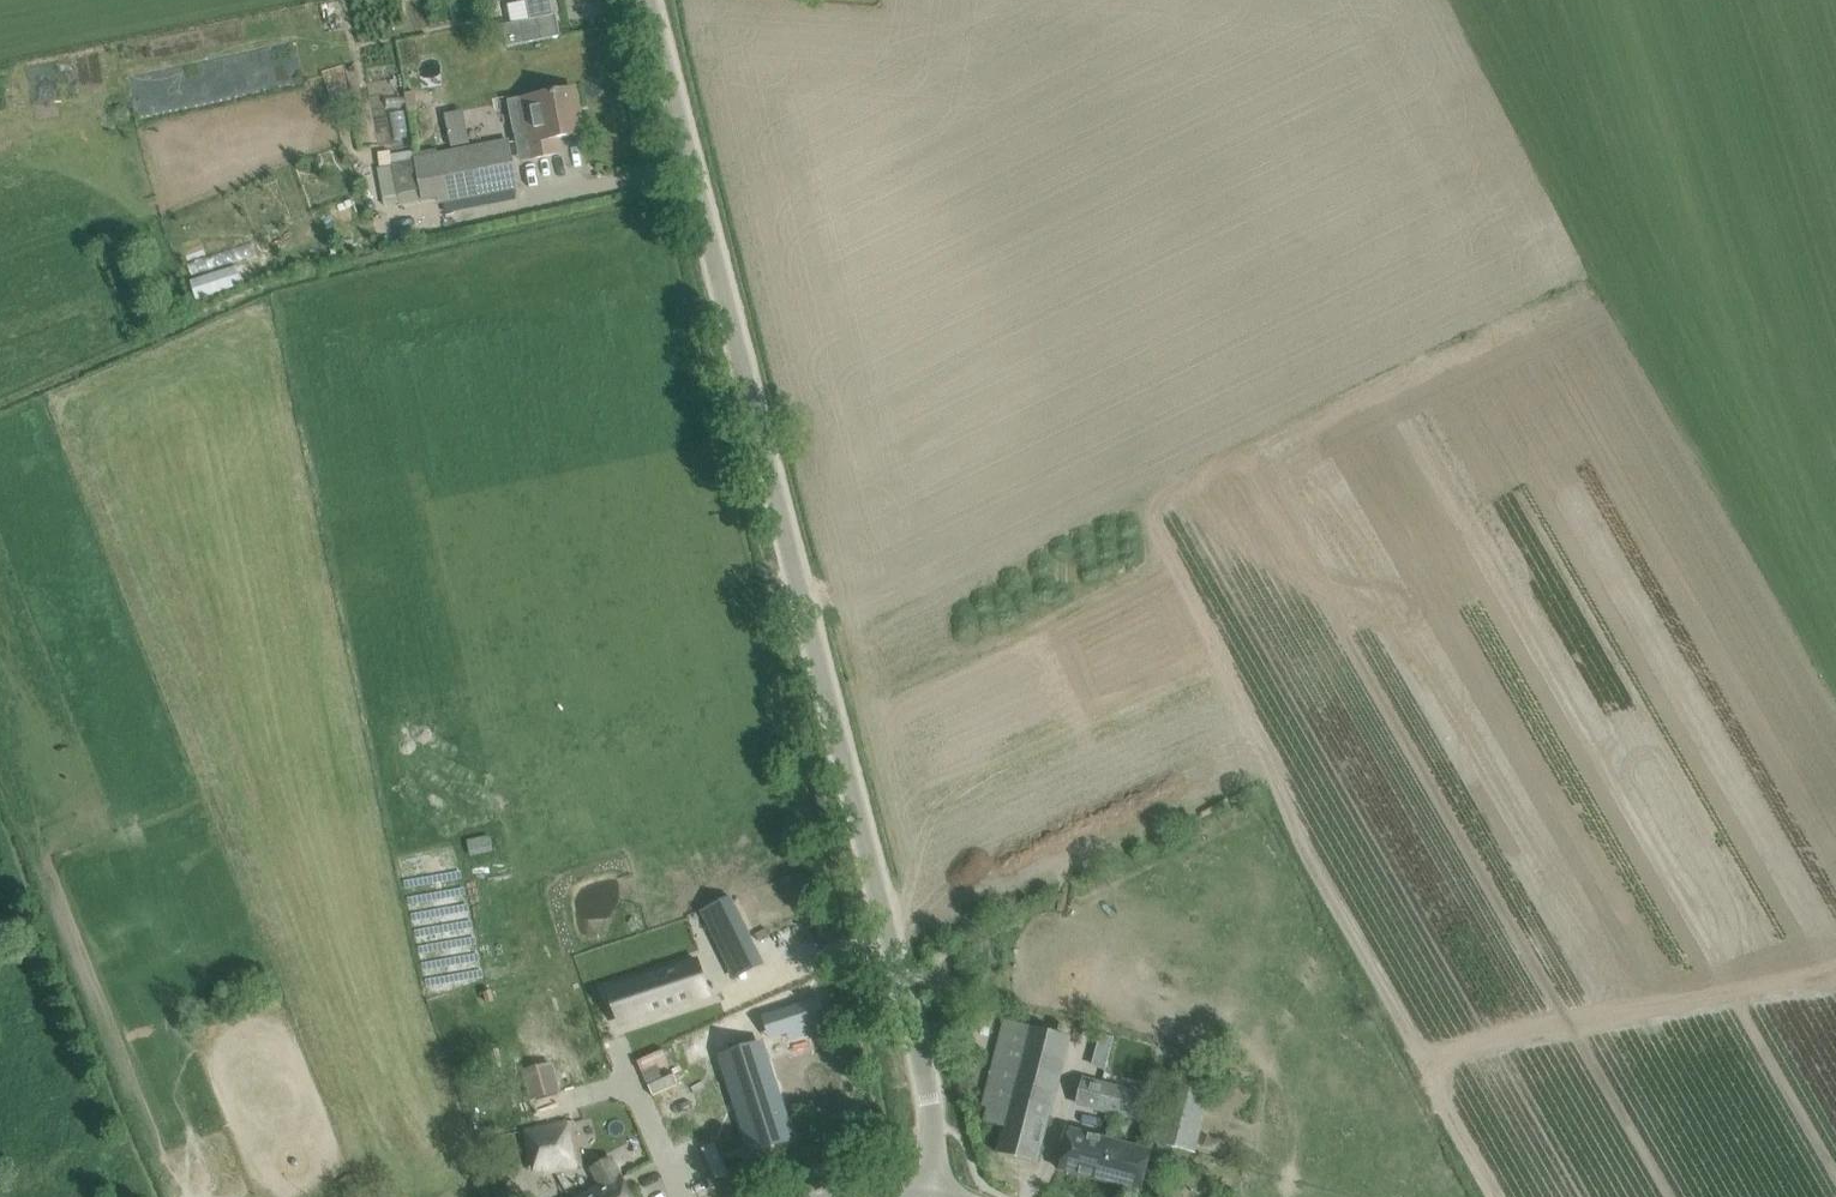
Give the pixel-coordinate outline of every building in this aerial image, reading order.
[(508,21),(513,42),(557,32),(550,0),(528,0),(532,16),(508,21)] [(522,99),(508,101),(517,145),(530,142),(533,158),(561,152),(558,138),(579,134),(576,117),(580,116),(574,89),(551,93),(522,99)] [(392,165),(397,194),(420,189),(422,200),(437,197),(438,201),(517,185),(509,142),(392,165)] [(730,896),(702,910),(725,958),(754,944),(730,896)] [(645,977),(623,984),(635,1019),(710,995),(698,960),(663,971),(666,981),(648,987),(645,977)] [(785,999),(734,1022),(742,1039),(793,1016),(785,999)] [(988,1107),(984,1121),(1004,1126),(997,1153),(1037,1163),(1043,1139),(1056,1087),(1016,1077),(1029,1026),(1028,1025),(1005,1019),(983,1106),(988,1107)] [(1113,1024),(1104,1074),(1145,1082),(1155,1032),(1113,1024)] [(734,1041),(704,1053),(732,1122),(762,1109),(734,1041)] [(1157,1142),(1194,1152),(1211,1087),(1174,1077),(1157,1142)] [(1078,1104),(1131,1118),(1138,1092),(1084,1078),(1078,1104)] [(675,1144),(701,1133),(689,1106),(707,1098),(701,1085),(658,1104),(675,1144)] [(576,1119),(569,1121),(568,1119),(522,1128),(528,1161),(530,1160),(533,1174),(544,1172),(544,1175),(580,1168),(579,1165),(584,1164),(576,1119)] [(1060,1169),(1140,1190),(1151,1151),(1071,1129),(1060,1169)] [(610,1158),(593,1168),(602,1185),(580,1196),(632,1196),(610,1158)]
